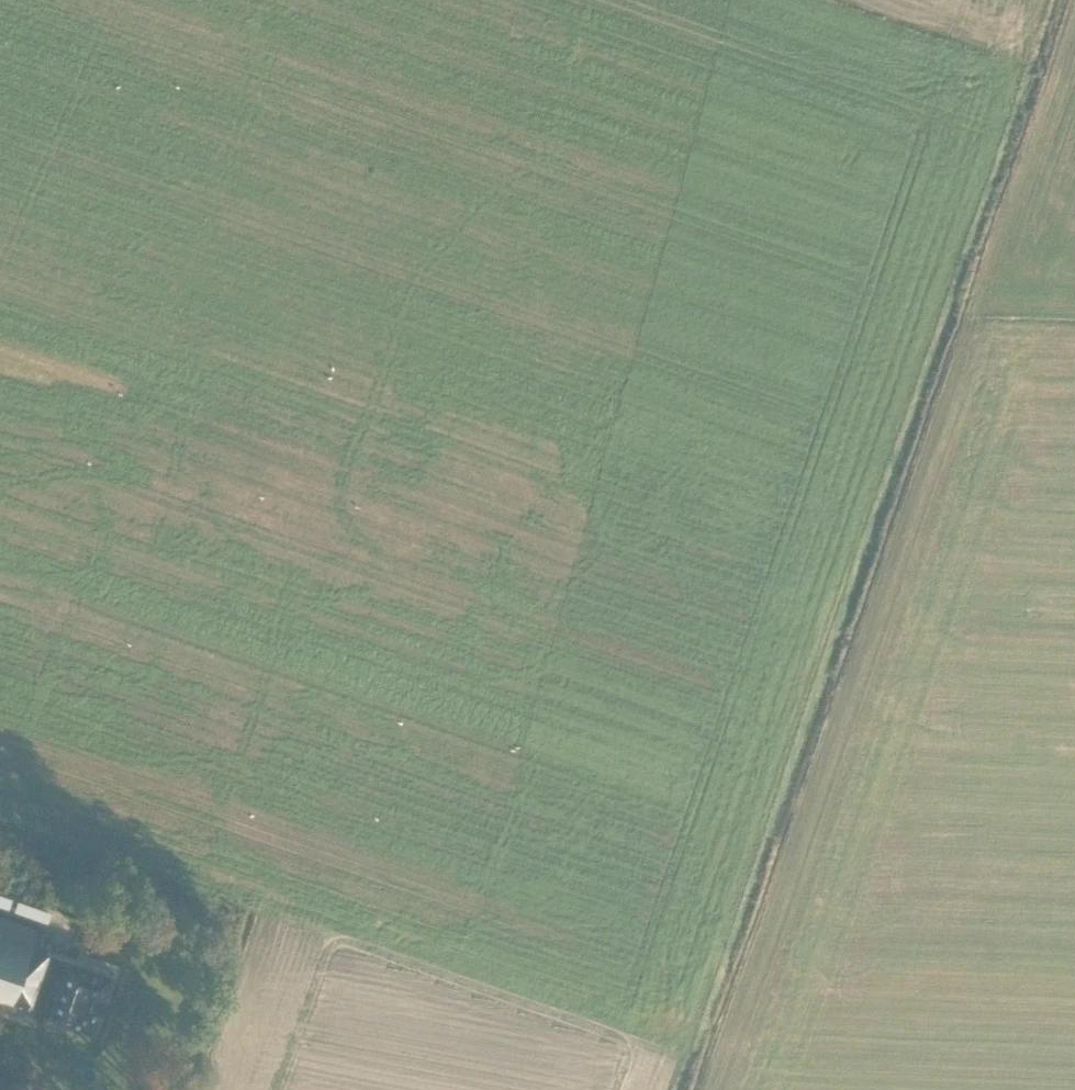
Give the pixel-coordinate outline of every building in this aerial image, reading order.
[(8,1004),(18,1007),(21,999),(29,1002),(30,1000),(33,1001),(42,974),(60,980),(48,1013),(92,1028),(112,968),(47,946),(49,940),(42,938),(45,929),(0,914),(0,1001),(8,1004)]
